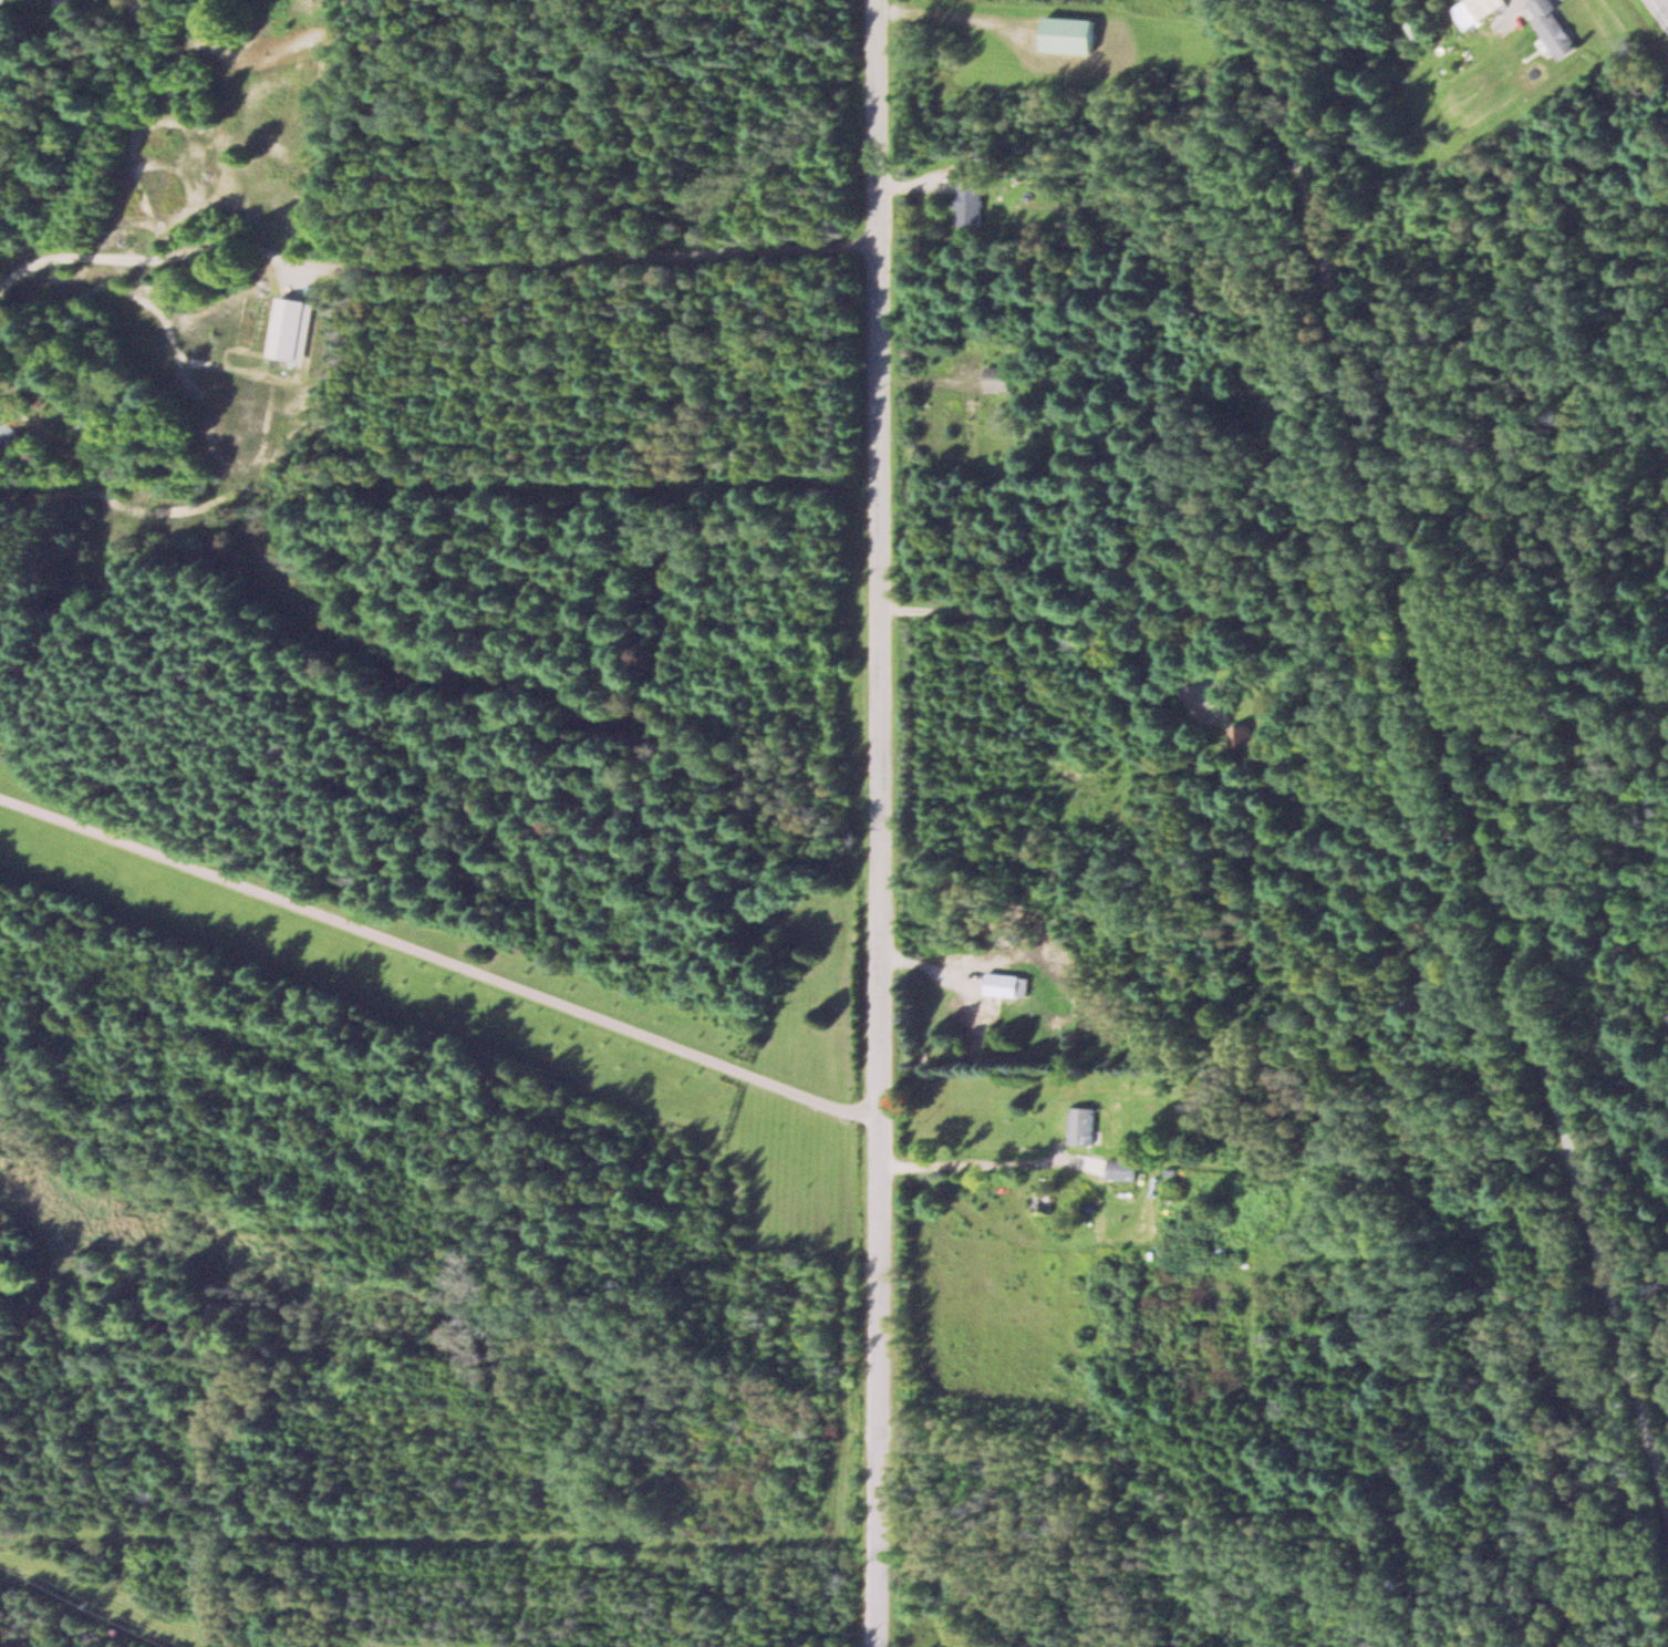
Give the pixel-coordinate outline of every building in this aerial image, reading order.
[(1507,0),(1462,0),(1450,7),(1463,30),(1509,3),(1507,0)] [(1558,61),(1579,48),(1550,0),(1529,0),(1527,1),(1537,19),(1534,21),(1558,61)] [(1096,17),(1043,16),(1043,50),(1096,51),(1096,17)] [(982,179),(957,179),(957,227),(982,227),(982,179)] [(985,368),(985,390),(1012,390),(1012,368),(985,368)] [(1017,974),(984,972),(982,994),(1015,996),(1017,974)] [(994,1005),(981,1001),(968,1050),(980,1053),(994,1005)] [(1067,1106),(1067,1144),(1093,1144),(1093,1106),(1067,1106)] [(1117,1158),(1107,1158),(1107,1179),(1131,1179),(1132,1136),(1117,1135),(1117,1158)] [(1052,1189),(1034,1188),(1032,1213),(1050,1215),(1052,1189)]
